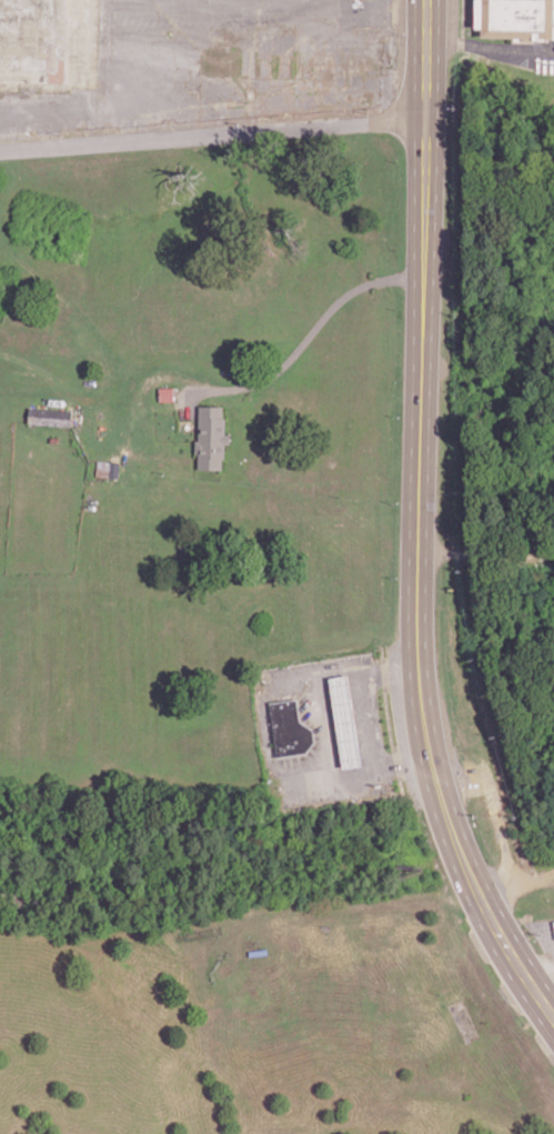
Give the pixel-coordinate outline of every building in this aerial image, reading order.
[(475,28),(475,0),(553,0),(553,38),(546,38),(546,41),(537,41),(537,40),(535,39),(535,42),(512,42),(512,37),(482,37),(482,28),(475,28)] [(174,401),(160,401),(160,387),(174,387),(174,401)] [(222,469),(199,469),(199,452),(195,452),(195,440),(199,440),(200,405),(224,405),(223,417),(225,417),(225,433),(231,433),(230,443),(225,443),(225,444),(224,458),(222,458),(222,469)] [(70,426),(71,410),(28,409),(28,424),(70,426)] [(361,765),(343,767),(338,726),(336,726),(330,678),(349,674),(356,725),(355,725),(361,765)] [(306,753),(278,756),(270,702),(298,698),(300,720),(313,729),(315,741),(306,753)]
